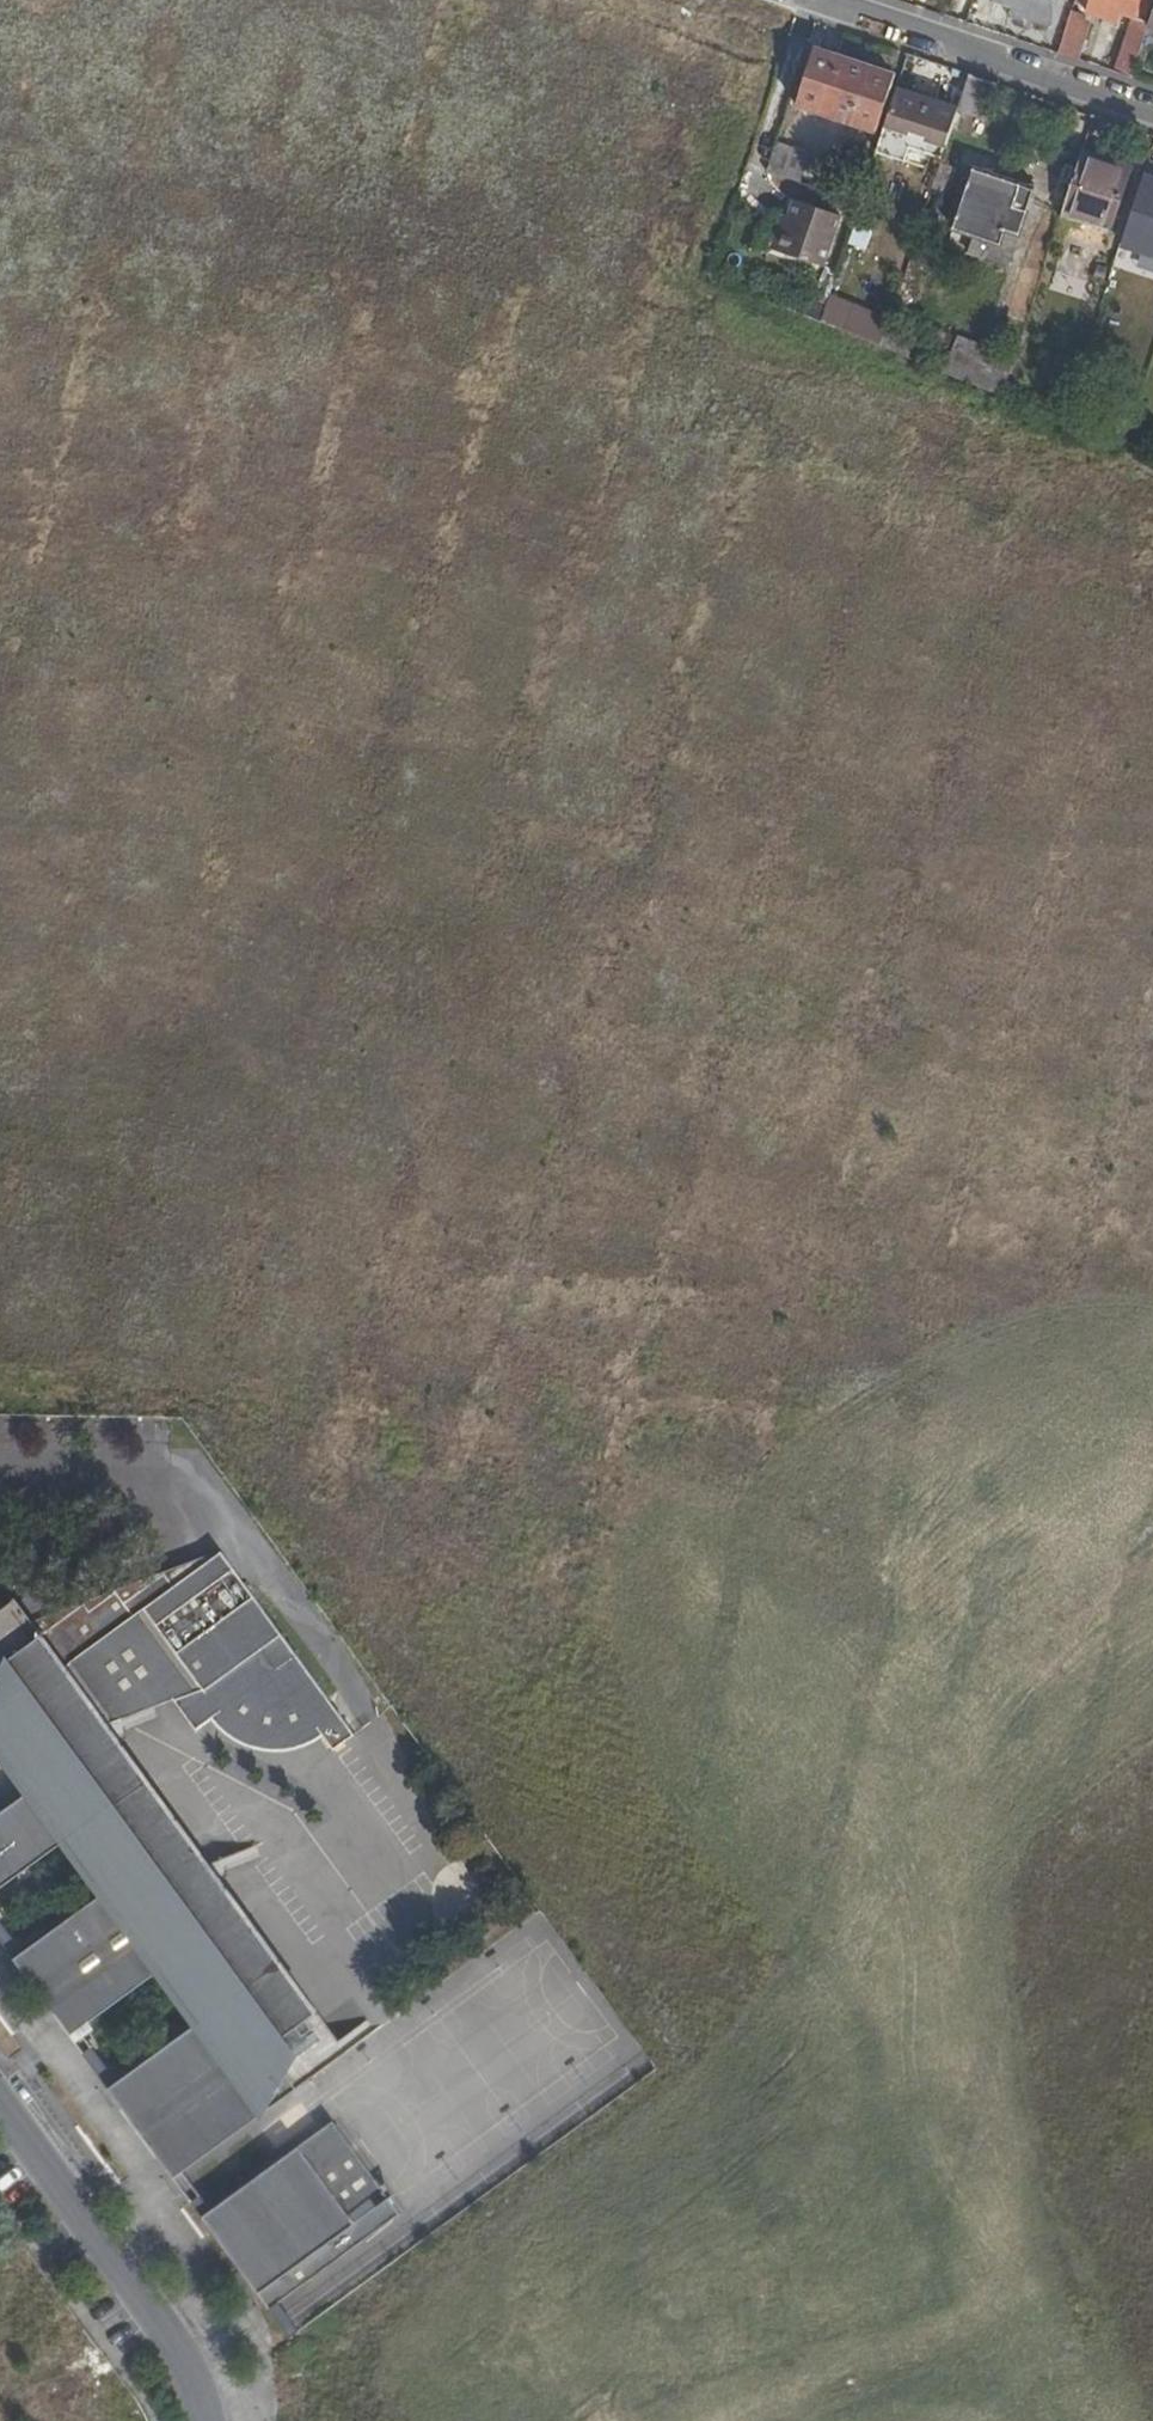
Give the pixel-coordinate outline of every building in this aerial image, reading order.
[(1019,6),(1054,17),(1060,0),(1017,0),(1019,6)] [(1135,14),(1139,0),(1097,0),(1092,14),(1119,22),(1123,10),(1135,14)] [(1090,20),(1071,14),(1058,55),(1073,60),(1076,50),(1080,51),(1090,20)] [(1135,14),(1116,74),(1131,79),(1147,28),(1150,19),(1135,14)] [(828,116),(846,58),(816,48),(796,105),(828,116)] [(898,76),(846,58),(828,116),(878,132),(898,76)] [(987,120),(999,86),(971,76),(961,108),(960,111),(987,120)] [(946,154),(960,111),(961,108),(902,89),(883,149),(911,158),(917,145),(946,154)] [(817,151),(780,139),(768,175),(805,187),(817,151)] [(1133,168),(1084,152),(1063,215),(1111,231),(1133,168)] [(957,169),(942,164),(934,190),(949,195),(957,169)] [(977,235),(992,240),(1000,242),(1004,228),(1020,232),(1033,193),(977,174),(959,229),(977,235)] [(846,217),(800,202),(795,218),(801,220),(789,253),(830,267),(846,217)] [(775,248),(784,251),(795,218),(792,217),(786,215),(775,248)] [(795,218),(784,251),(789,253),(801,220),(795,218)] [(841,246),(861,254),(871,229),(851,221),(841,246)] [(1151,229),(1130,222),(1116,264),(1137,272),(1151,229)] [(986,260),(992,240),(977,235),(971,255),(986,260)] [(833,301),(825,326),(882,349),(889,327),(890,324),(833,301)] [(889,327),(882,349),(909,360),(918,340),(889,327)] [(1001,398),(1013,362),(987,349),(960,338),(943,374),(1001,398)] [(172,2174),(369,2029),(360,2020),(336,2037),(261,1933),(253,1939),(233,1914),(227,1918),(209,1893),(190,1905),(173,1881),(195,1874),(183,1848),(162,1817),(119,1772),(94,1782),(86,1759),(94,1752),(86,1742),(81,1746),(77,1735),(94,1728),(85,1715),(95,1707),(81,1686),(122,1658),(126,1664),(137,1657),(170,1700),(190,1728),(213,1713),(226,1726),(246,1737),(260,1742),(281,1742),(300,1735),(311,1727),(327,1746),(345,1732),(215,1553),(169,1586),(160,1573),(119,1603),(111,1591),(84,1610),(79,1601),(36,1632),(13,1601),(0,1610),(0,1764),(12,1759),(31,1786),(0,1809),(0,1884),(67,1837),(106,1889),(15,1956),(68,2031),(161,1965),(198,2017),(108,2086),(172,2174)] [(94,1728),(170,1700),(137,1657),(126,1664),(122,1658),(81,1686),(95,1707),(85,1715),(94,1728)] [(201,2216),(268,2308),(397,2214),(331,2122),(201,2216)]
